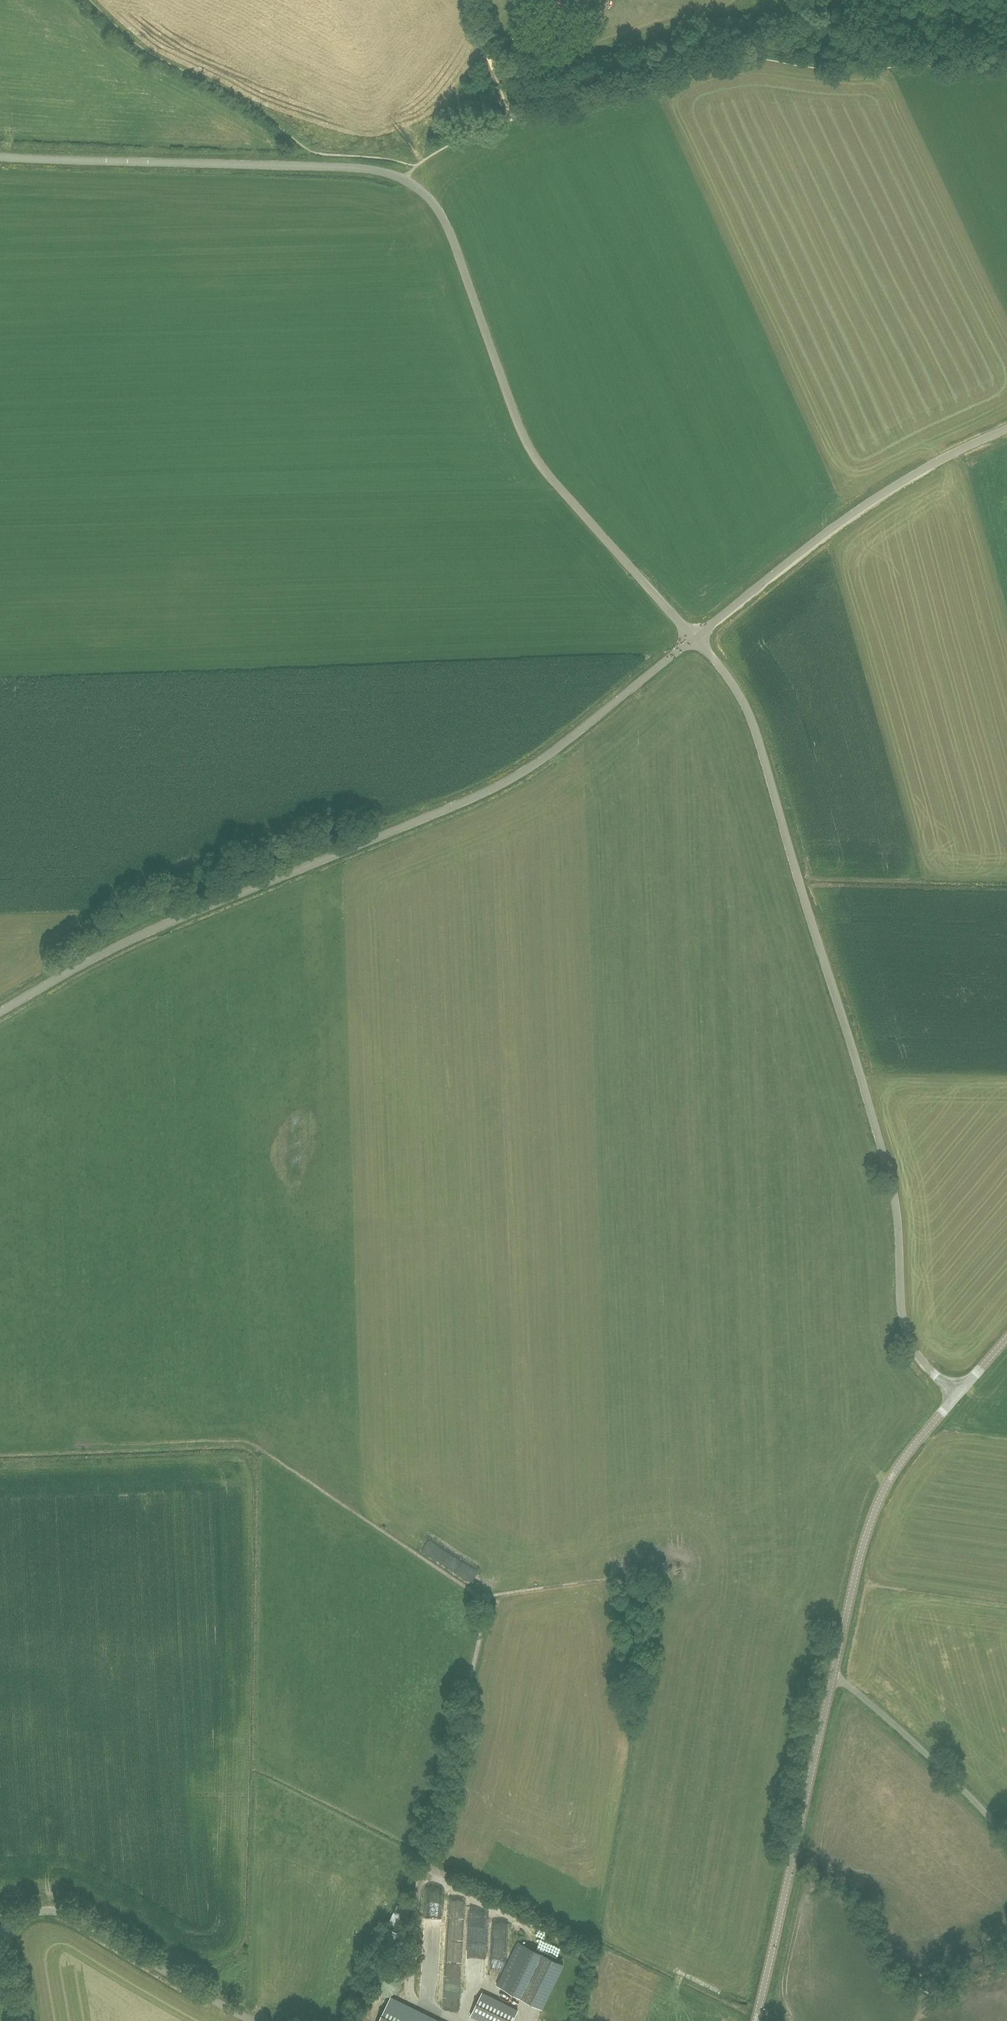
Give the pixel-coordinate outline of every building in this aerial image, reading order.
[(565,1964),(545,1954),(518,1941),(497,1985),(544,2008),(565,1964)] [(518,2010),(482,1993),(471,2015),(484,2020),(513,2020),(518,2010)] [(379,2020),(439,2020),(391,1998),(379,2020)]
